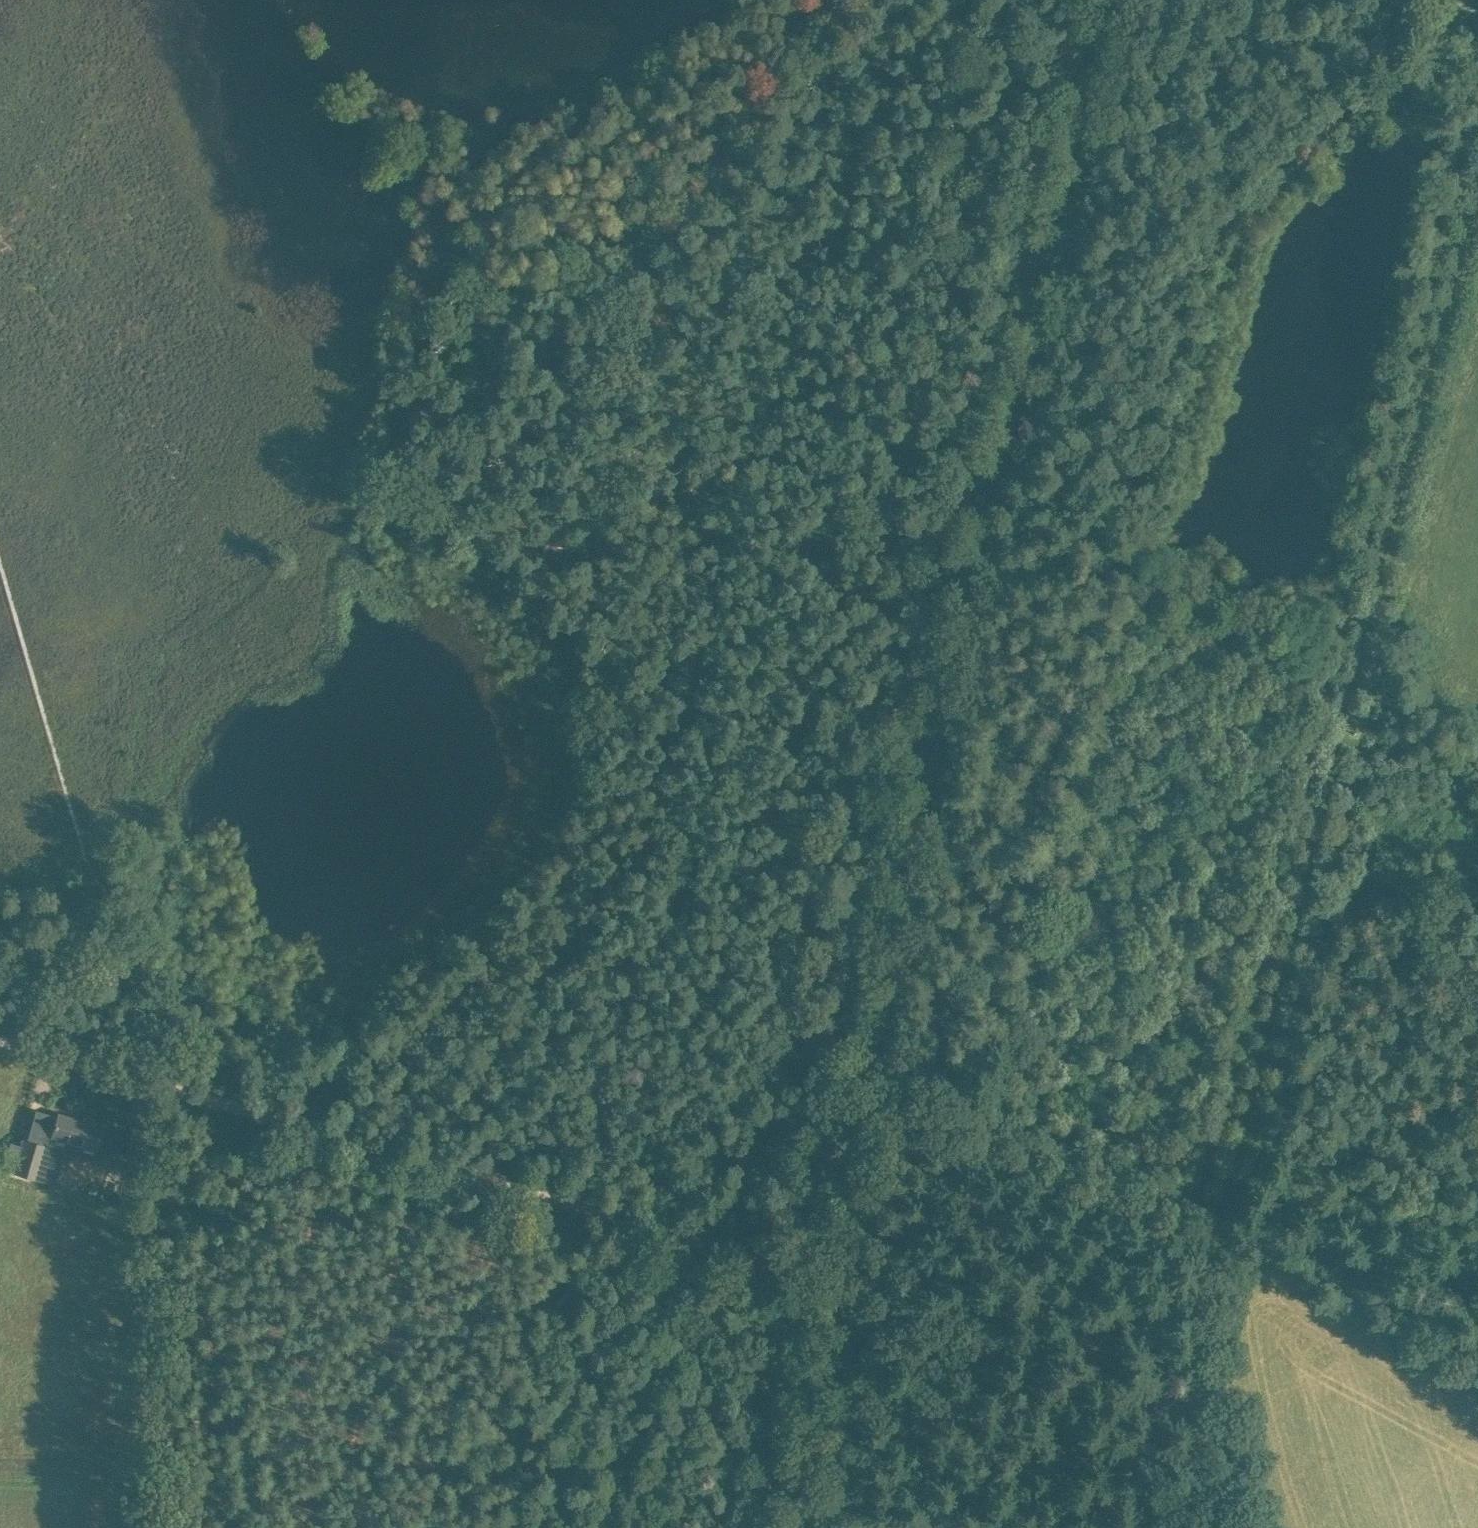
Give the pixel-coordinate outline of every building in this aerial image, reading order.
[(36,1110),(26,1141),(52,1149),(56,1136),(97,1148),(103,1126),(58,1113),(57,1117),(36,1110)] [(26,1141),(17,1176),(42,1183),(52,1149),(26,1141)]
